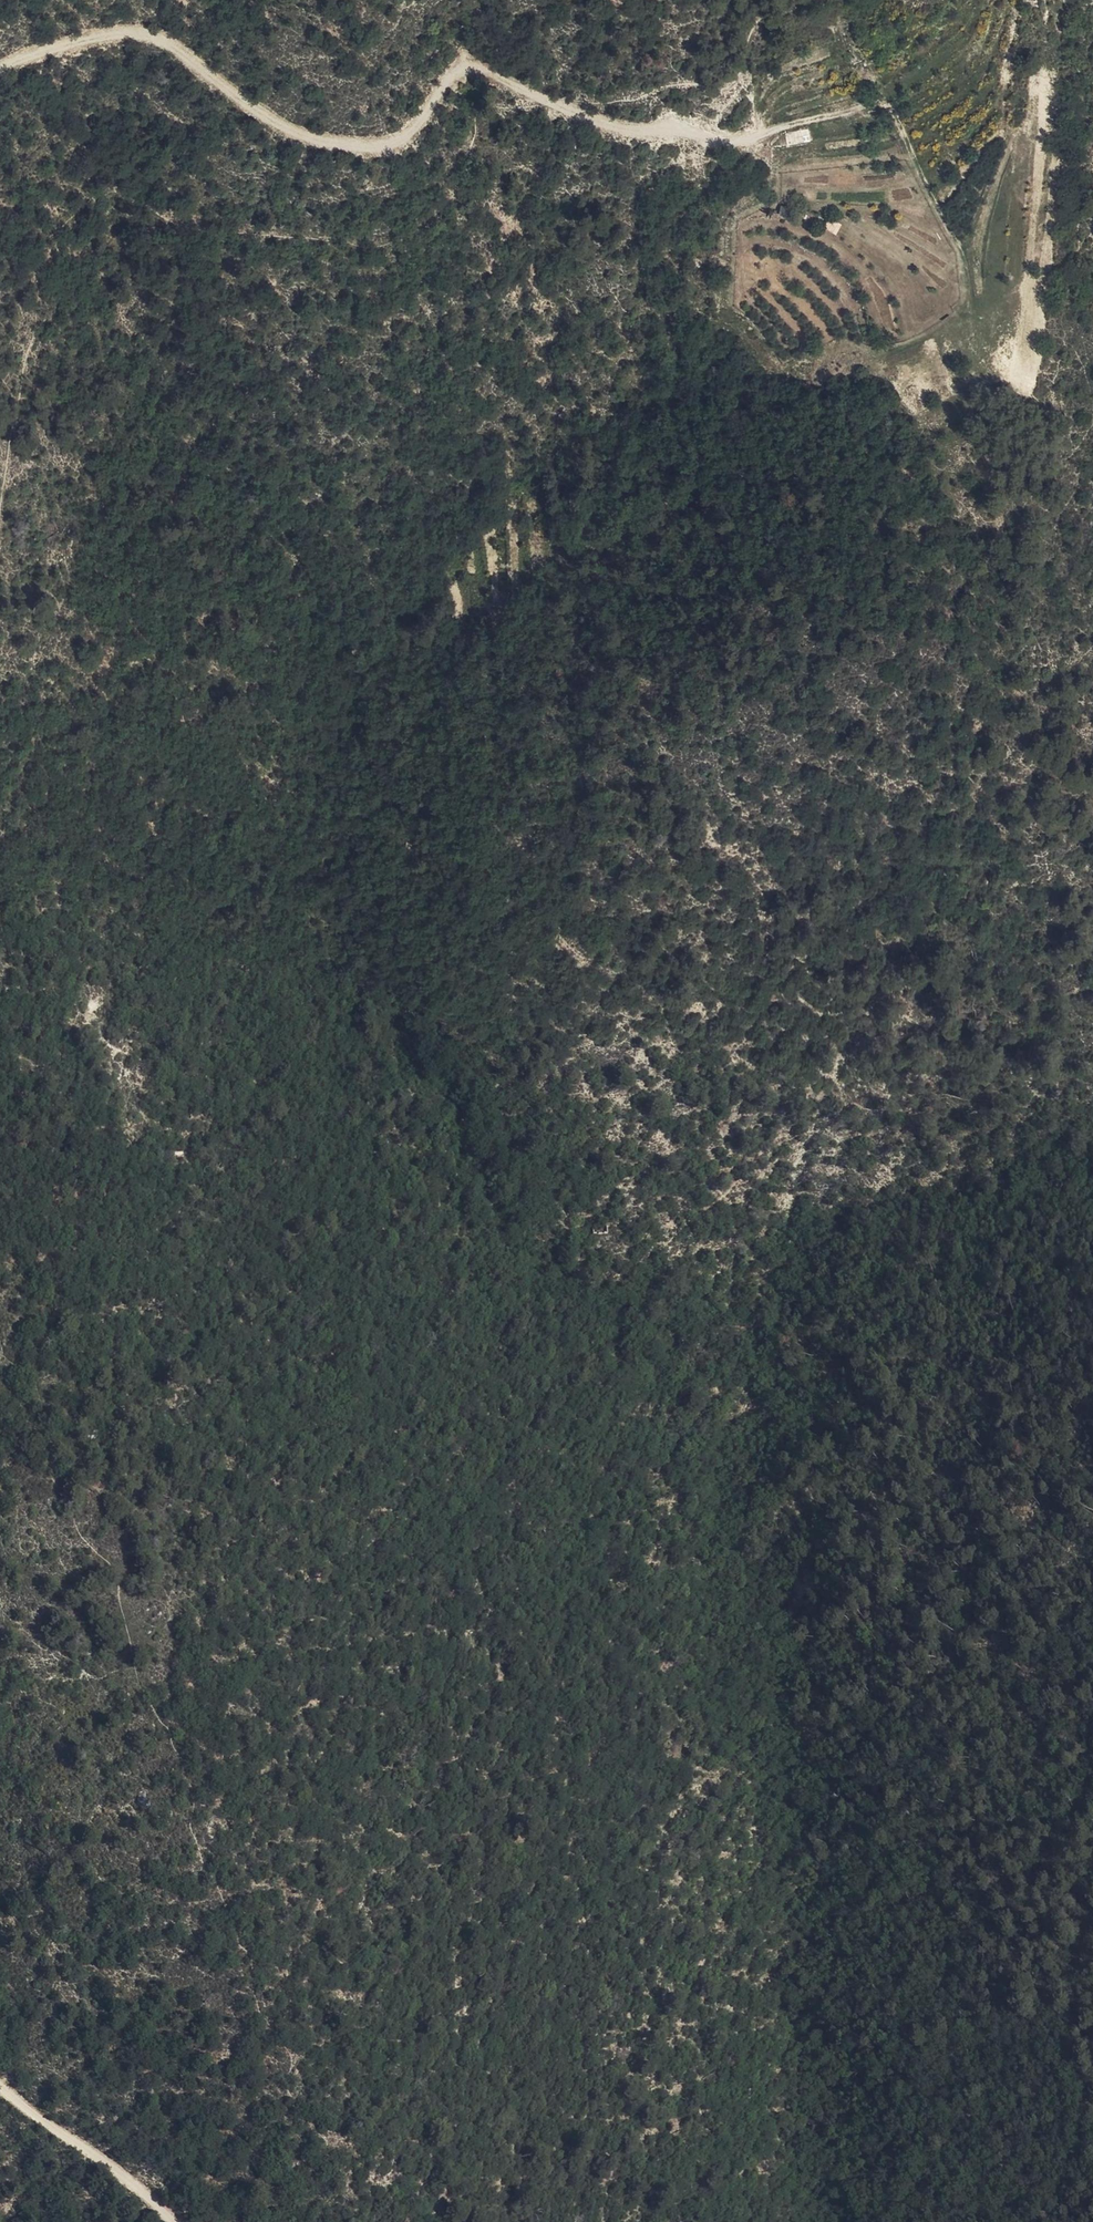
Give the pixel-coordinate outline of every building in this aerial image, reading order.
[(785,134),(788,147),(811,141),(807,128),(785,134)] [(825,231),(837,234),(840,224),(828,221),(825,231)]
